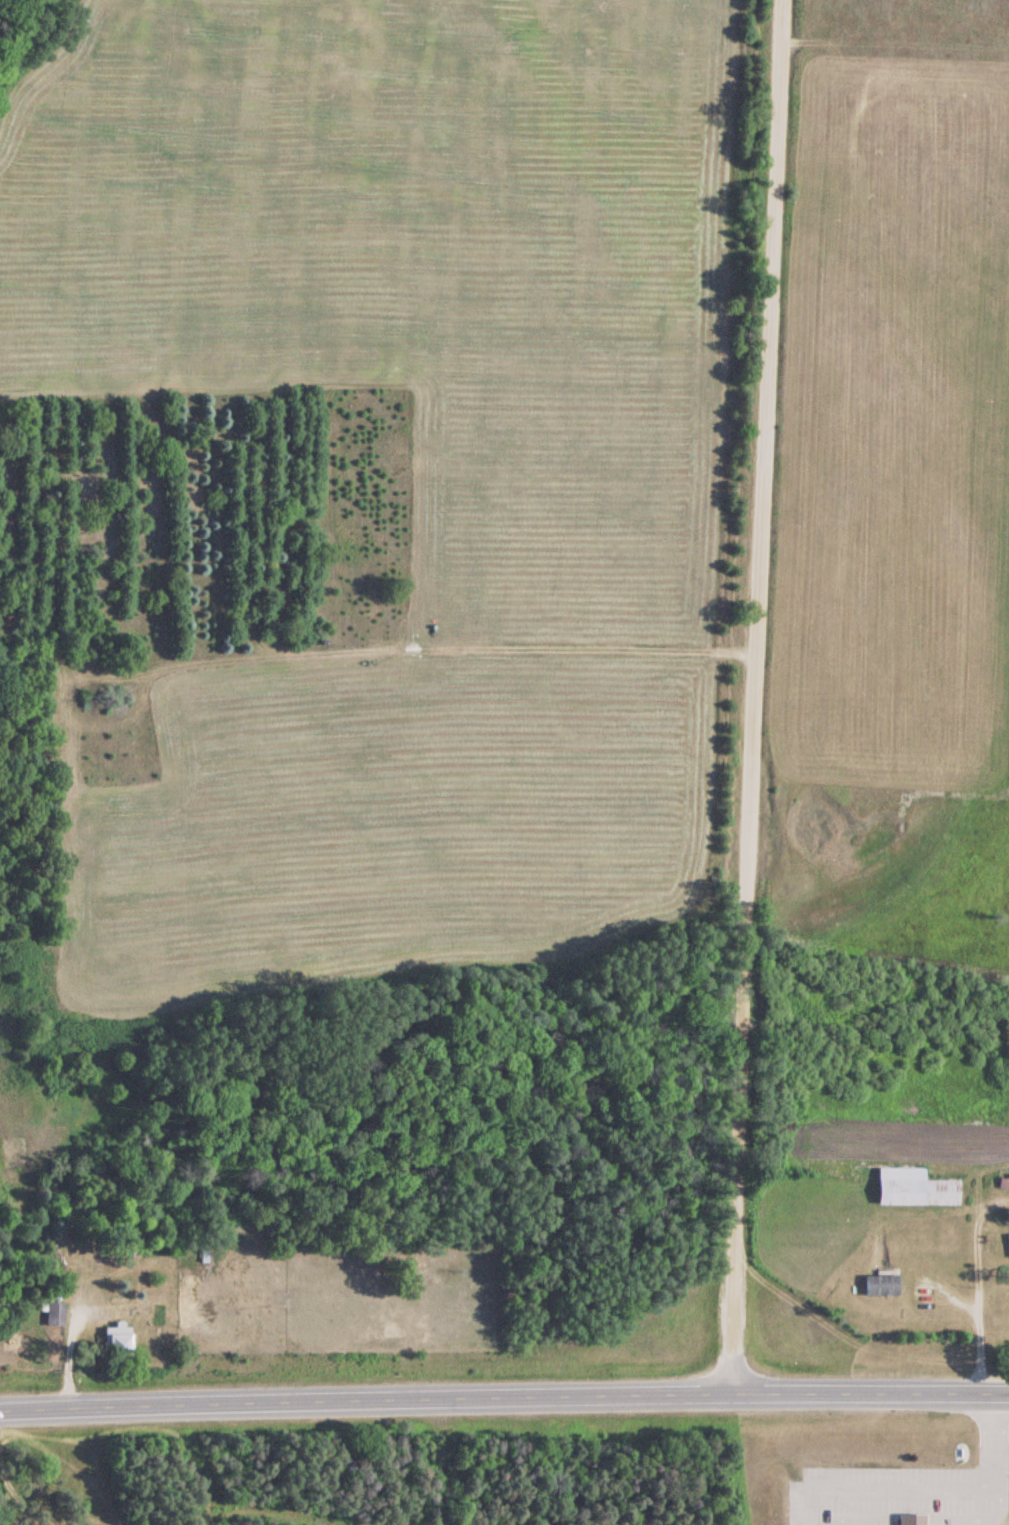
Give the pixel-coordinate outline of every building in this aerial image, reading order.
[(922,1179),(922,1168),(876,1168),(876,1204),(957,1204),(957,1179),(922,1179)] [(996,1173),(996,1188),(1008,1188),(1008,1173),(996,1173)] [(896,1295),(896,1274),(863,1274),(863,1295),(896,1295)] [(62,1325),(62,1302),(45,1302),(45,1325),(62,1325)] [(128,1326),(103,1326),(103,1349),(128,1349),(128,1326)] [(896,1513),(896,1524),(927,1524),(927,1513),(896,1513)]
